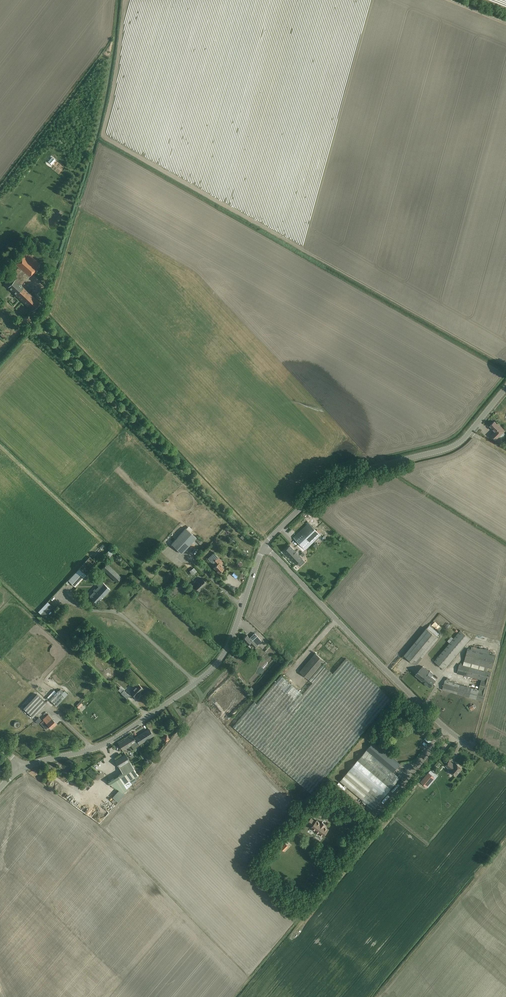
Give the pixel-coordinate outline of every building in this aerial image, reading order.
[(40,264),(27,253),(17,265),(22,269),(7,285),(16,295),(32,311),(40,303),(21,285),(29,276),(40,264)] [(491,435),(496,440),(505,430),(498,423),(497,424),(494,421),(490,426),(495,431),(491,435)] [(308,484),(319,478),(314,470),(303,476),(308,484)] [(307,524),(297,534),(294,537),(306,550),(321,535),(308,522),(306,523),(307,524)] [(196,538),(187,529),(172,545),(181,554),(196,538)] [(290,546),(284,551),(290,557),(296,552),(290,546)] [(108,562),(114,555),(110,551),(104,558),(108,562)] [(302,558),(296,552),(290,557),(296,564),(302,558)] [(221,565),(217,559),(218,557),(214,553),(207,558),(213,564),(212,565),(219,573),(224,569),(221,565)] [(89,557),(66,583),(68,584),(70,582),(75,587),(87,575),(86,574),(96,564),(89,557)] [(117,582),(121,577),(107,564),(102,568),(117,582)] [(194,585),(196,587),(199,591),(207,584),(201,578),(194,585)] [(99,579),(95,583),(99,586),(90,596),(97,603),(110,589),(99,579)] [(41,614),(44,617),(53,607),(50,604),(41,614)] [(427,628),(404,655),(416,665),(438,638),(427,628)] [(434,661),(444,669),(470,639),(460,630),(434,661)] [(243,639),(246,642),(249,645),(251,643),(255,647),(258,645),(262,641),(255,633),(257,636),(253,640),(251,638),(251,639),(247,635),(243,639)] [(488,667),(492,669),(495,656),(468,649),(463,665),(459,664),(457,673),(481,680),(478,690),(449,682),(450,679),(447,678),(446,680),(445,679),(445,680),(442,689),(483,701),(491,672),(487,671),(488,667)] [(325,661),(315,653),(300,671),(309,679),(325,661)] [(303,695),(281,676),(257,704),(254,702),(232,728),(310,795),(391,701),(370,679),(346,659),(333,674),(326,668),(303,695)] [(415,675),(429,687),(435,680),(428,673),(429,672),(423,666),(415,675)] [(109,681),(114,676),(109,671),(104,676),(109,681)] [(130,692),(132,694),(136,697),(143,689),(138,684),(130,692)] [(49,699),(57,706),(65,697),(58,690),(49,699)] [(124,690),(121,693),(127,699),(130,696),(124,690)] [(23,708),(33,717),(46,703),(37,694),(23,708)] [(43,719),(51,728),(57,723),(48,714),(43,719)] [(149,729),(134,738),(132,735),(119,743),(121,748),(123,750),(131,745),(132,747),(133,747),(135,747),(139,744),(153,736),(149,729)] [(374,742),(369,747),(340,781),(374,809),(402,775),(396,770),(400,764),(374,742)] [(115,761),(118,765),(123,773),(108,782),(123,793),(127,790),(124,784),(130,780),(138,775),(125,754),(115,761)] [(449,761),(446,765),(451,769),(450,770),(456,776),(462,768),(456,763),(454,765),(449,761)] [(430,770),(428,772),(421,781),(427,786),(435,777),(432,775),(434,773),(430,770)] [(94,814),(98,817),(99,816),(103,820),(107,815),(97,807),(95,810),(96,811),(94,814)] [(350,814),(346,818),(355,826),(359,821),(350,814)] [(312,827),(323,836),(328,829),(324,826),(326,825),(322,822),(321,823),(317,820),(316,822),(311,818),(308,822),(313,826),(312,827)]
